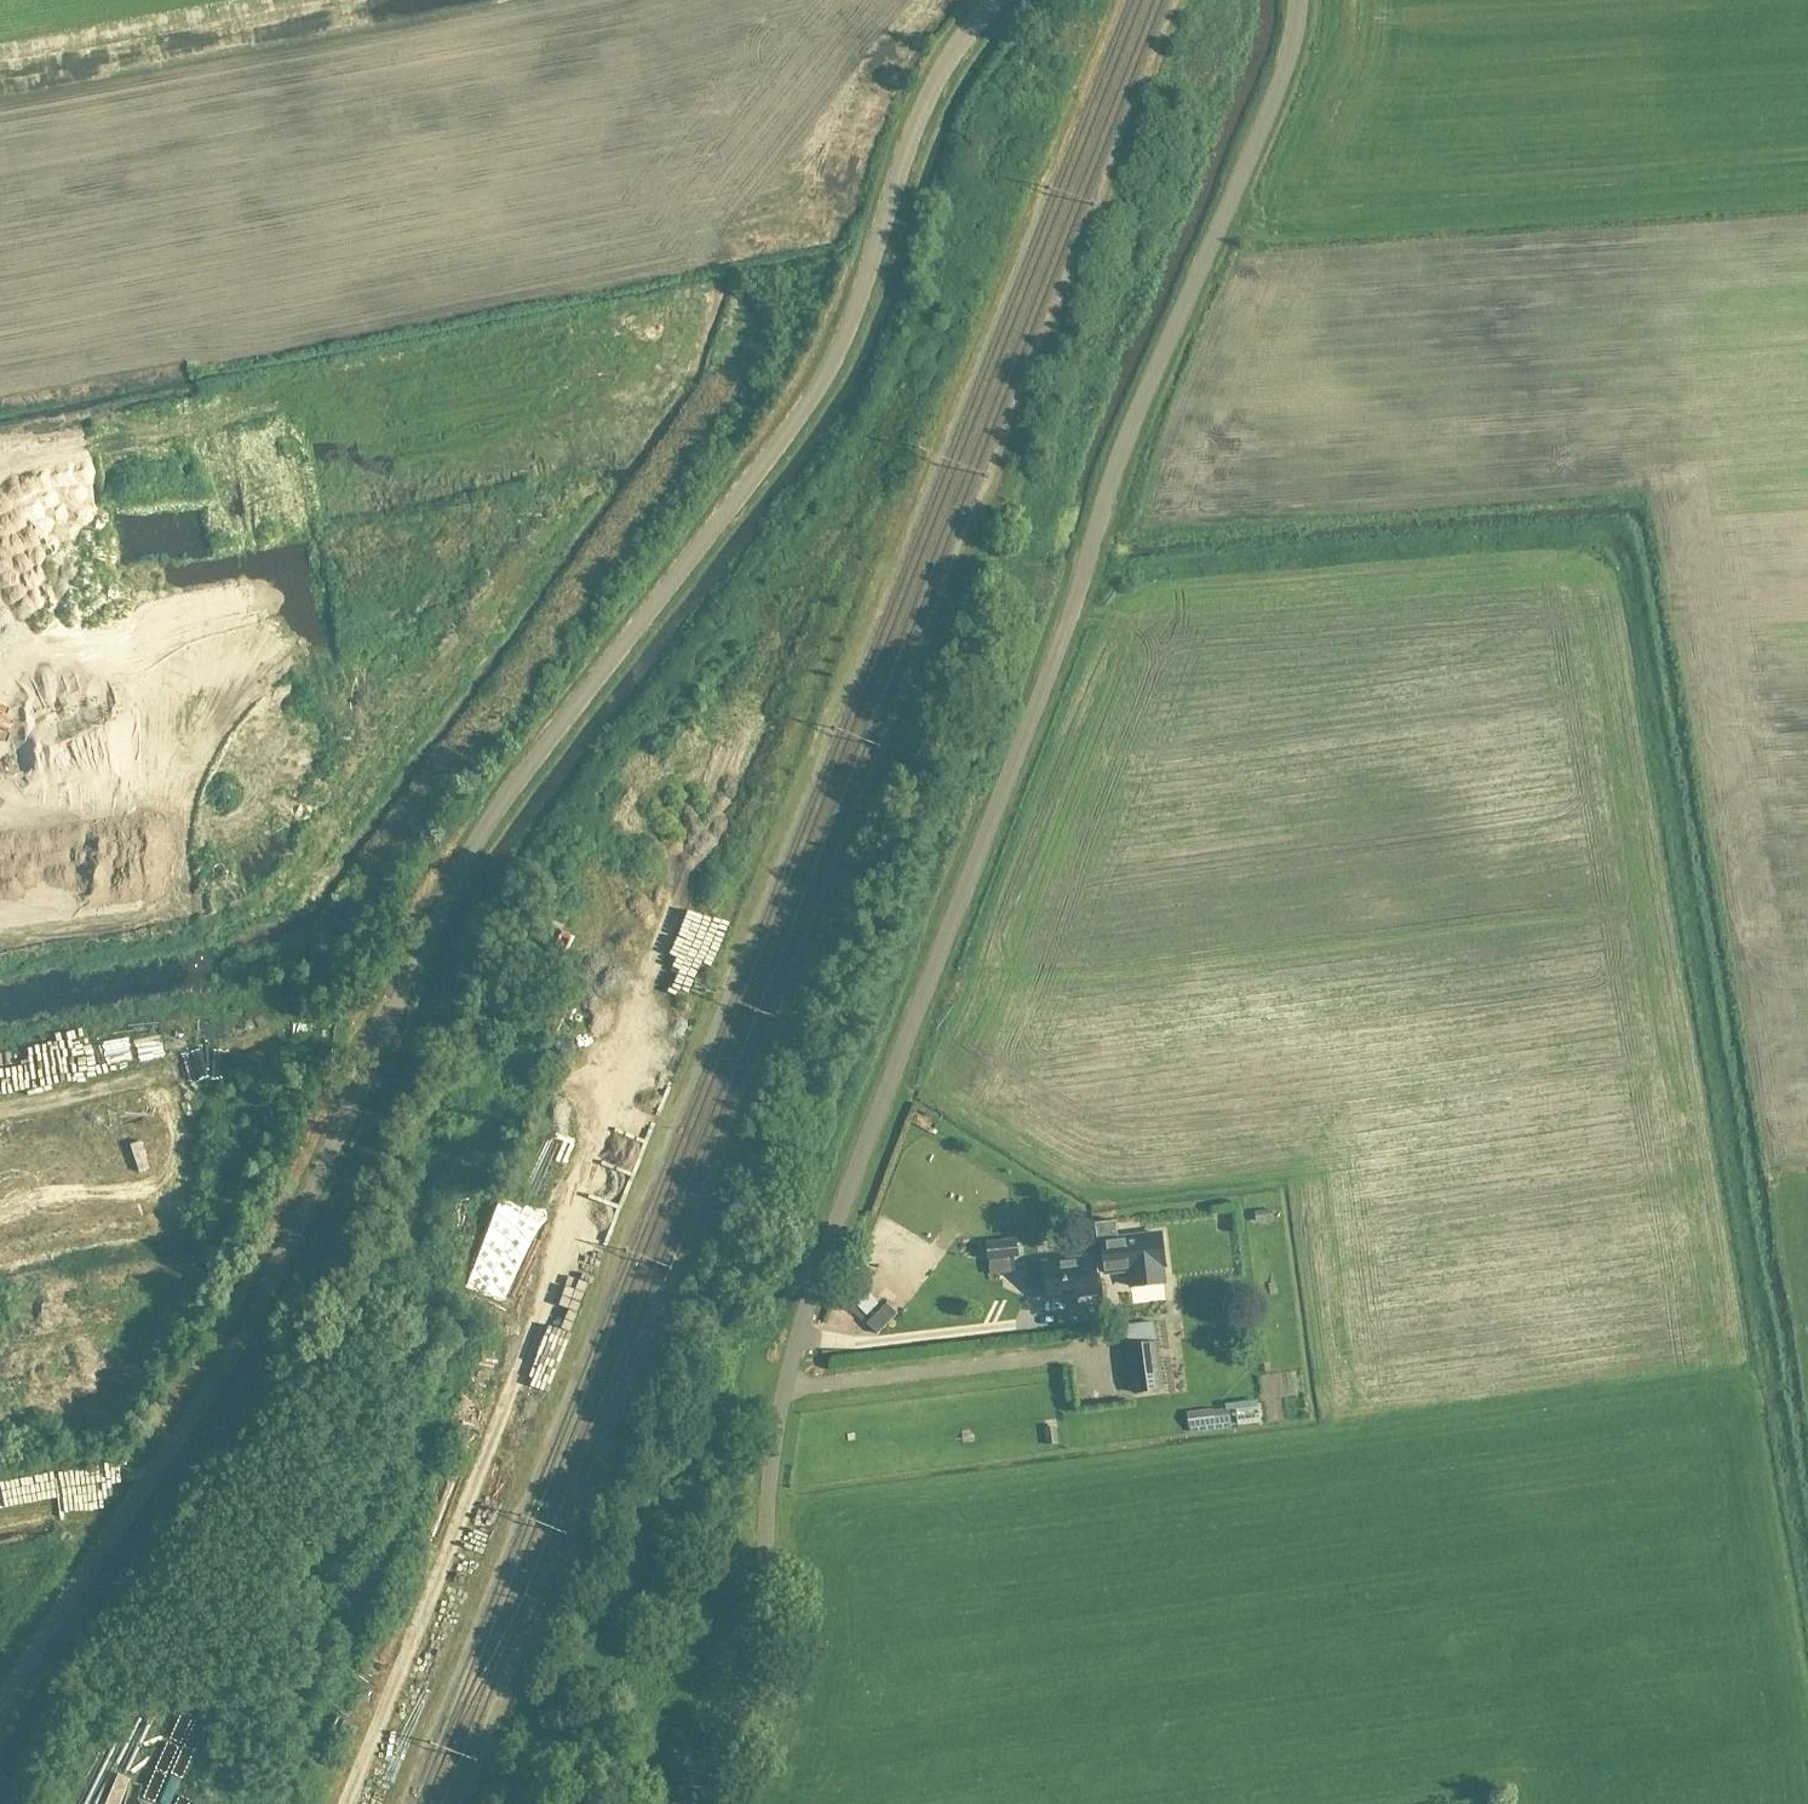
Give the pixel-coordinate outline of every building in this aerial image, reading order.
[(1116,1240),(1114,1223),(1094,1225),(1096,1244),(1100,1244),(1104,1275),(1128,1272),(1130,1288),(1165,1284),(1159,1236),(1116,1240)] [(1087,1235),(1069,1237),(1070,1247),(1088,1245),(1087,1235)] [(986,1262),(1001,1260),(1013,1259),(1012,1243),(984,1246),(986,1262)] [(1042,1266),(1026,1268),(1029,1290),(1045,1288),(1047,1302),(1065,1300),(1066,1307),(1075,1306),(1074,1299),(1095,1296),(1092,1273),(1098,1271),(1095,1252),(1089,1253),(1089,1251),(1081,1252),(1082,1260),(1042,1266)] [(1132,1394),(1161,1391),(1152,1324),(1125,1327),(1132,1394)]
